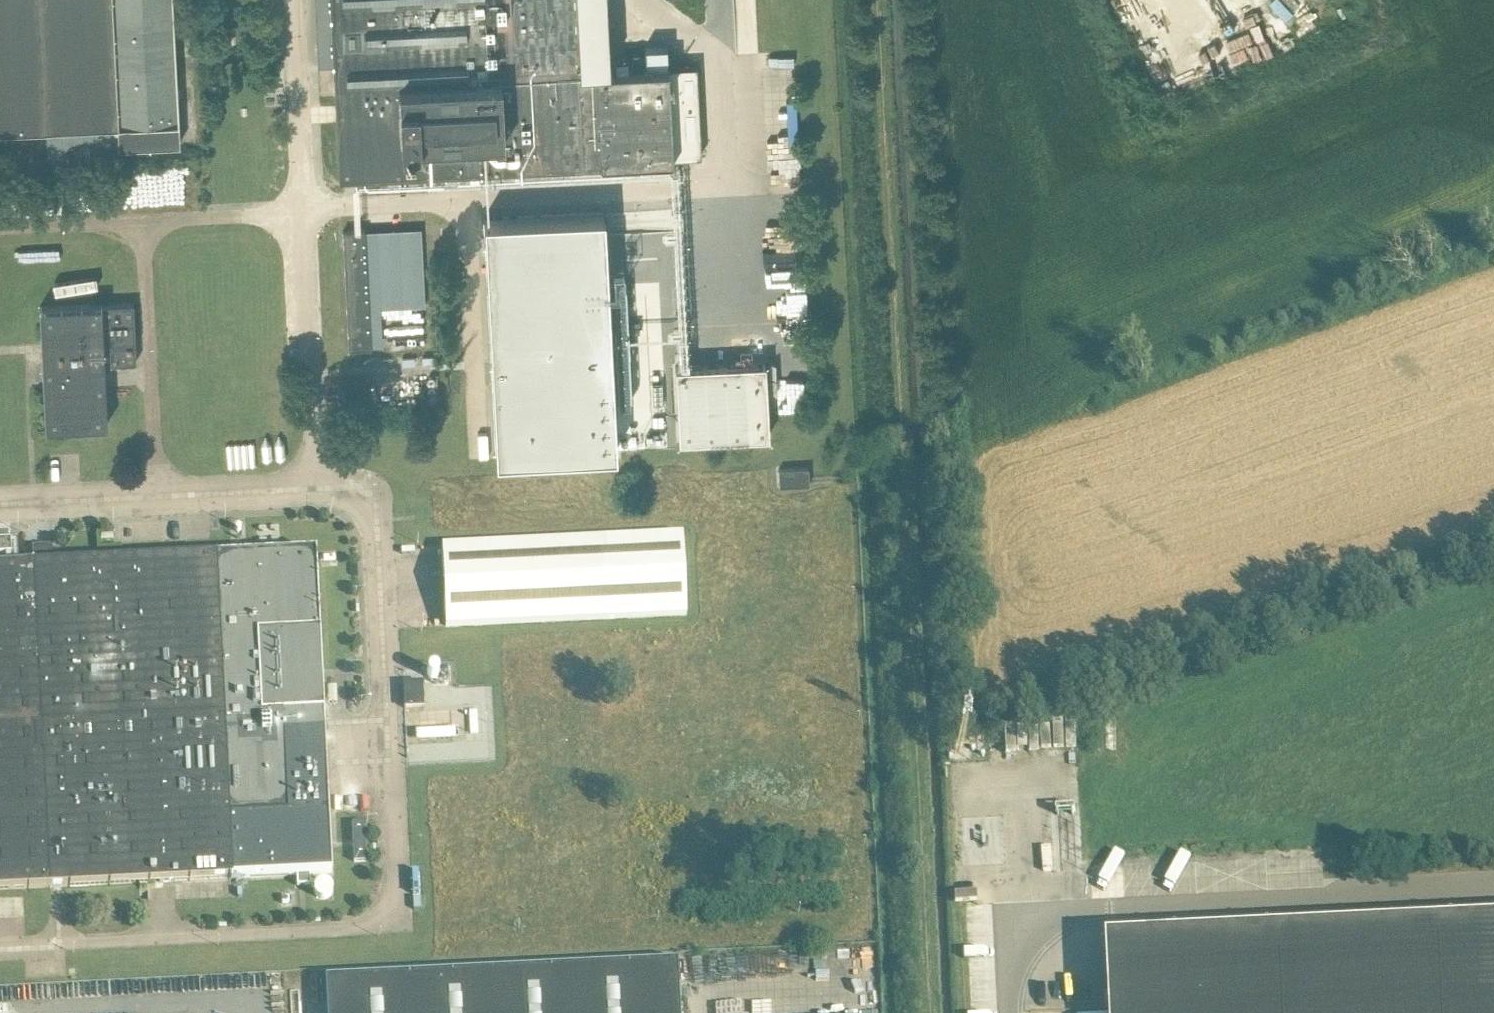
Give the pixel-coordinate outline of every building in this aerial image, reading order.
[(50,128),(118,125),(119,145),(180,142),(173,0),(0,0),(0,131),(50,128)] [(697,63),(669,64),(668,44),(646,45),(647,65),(634,66),(609,67),(605,0),(316,0),(320,66),(335,65),(338,122),(341,175),(345,174),(360,174),(387,172),(410,171),(425,170),(445,169),(599,161),(631,160),(671,158),(674,157),(702,156),(697,63)] [(497,457),(617,451),(604,211),(484,218),(497,457)] [(365,229),(343,230),(349,348),(385,346),(383,308),(412,306),(411,306),(424,305),(421,227),(408,227),(365,229)] [(130,305),(99,306),(99,305),(41,307),(46,428),(104,425),(101,364),(133,363),(130,305)] [(791,360),(676,367),(680,440),(795,434),(791,360)] [(808,467),(779,469),(780,485),(809,483),(808,467)] [(446,627),(606,619),(690,615),(686,533),(442,545),(446,627)] [(0,543),(0,557),(12,557),(11,542),(0,543)] [(315,553),(229,558),(34,567),(50,888),(332,874),(315,553)] [(50,888),(34,567),(0,569),(0,891),(50,888)] [(403,682),(405,708),(424,707),(423,681),(403,682)] [(366,860),(364,821),(352,822),(353,841),(353,847),(354,861),(366,860)] [(1107,937),(1111,1012),(1493,1012),(1493,917),(1107,937)] [(677,960),(325,978),(327,1012),(680,1012),(677,960)]
